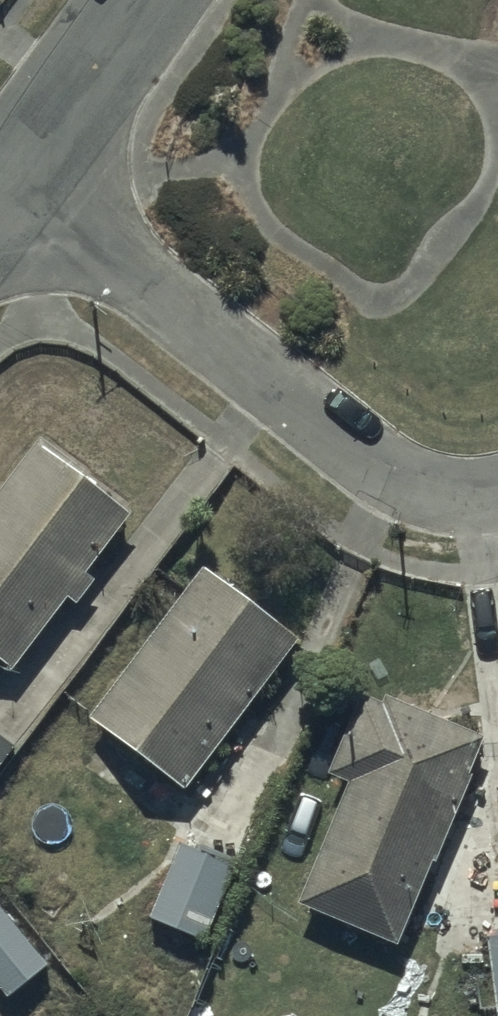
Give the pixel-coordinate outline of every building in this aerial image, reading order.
[(11,685),(68,610),(77,617),(95,593),(87,587),(130,530),(83,494),(90,485),(40,447),(0,499),(0,676),(11,685)] [(300,652),(204,580),(91,732),(107,744),(94,762),(120,781),(133,764),(187,804),(300,652)] [(399,959),(432,876),(439,879),(475,789),(472,788),(487,750),(377,707),(371,723),(358,718),(329,791),(346,797),(298,920),(399,959)] [(11,745),(0,738),(0,761),(11,745)] [(210,954),(235,876),(179,858),(154,936),(210,954)] [(0,916),(0,1000),(7,1009),(48,977),(0,916)] [(488,946),(496,1015),(497,1015),(497,945),(488,946)]
